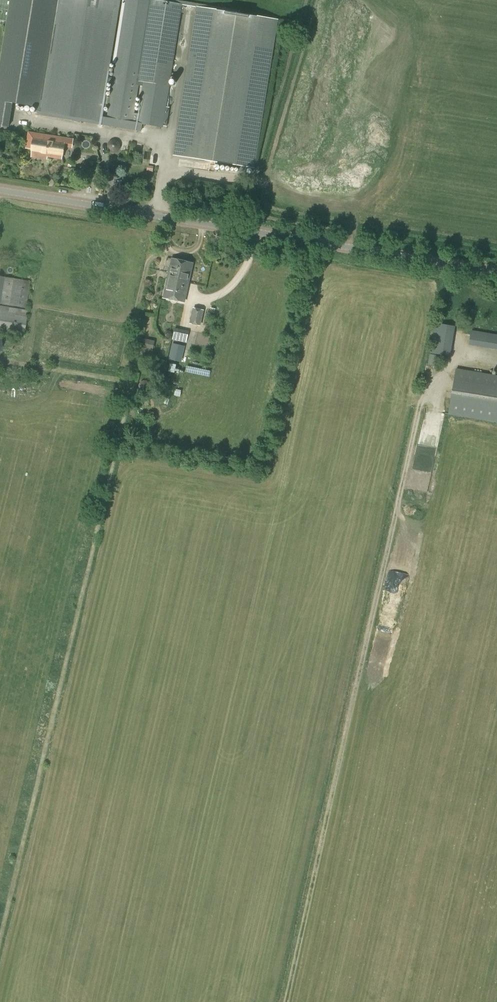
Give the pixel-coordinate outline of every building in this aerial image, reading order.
[(59,0),(9,0),(0,52),(0,102),(37,108),(40,109),(59,0)] [(36,114),(141,131),(143,124),(132,123),(107,119),(102,118),(121,0),(59,0),(40,109),(37,108),(36,114)] [(182,4),(156,0),(125,0),(107,119),(132,123),(143,124),(163,128),(163,126),(167,127),(169,108),(166,107),(170,86),(181,12),(182,5),(182,4)] [(182,4),(182,5),(196,8),(196,6),(239,13),(240,10),(177,0),(156,0),(182,4)] [(255,168),(278,19),(239,13),(196,6),(196,8),(173,155),(255,168)] [(33,149),(32,157),(41,158),(41,155),(61,158),(63,146),(72,148),(73,140),(29,133),(26,148),(33,149)] [(168,278),(189,282),(193,263),(172,259),(168,278)] [(30,282),(0,276),(0,304),(26,308),(30,282)] [(184,302),(189,282),(168,278),(163,298),(184,302)] [(28,311),(0,306),(0,332),(23,335),(28,311)] [(201,326),(204,310),(193,308),(189,324),(201,326)] [(186,343),(189,331),(174,328),(172,340),(186,343)] [(470,331),(469,346),(496,349),(496,334),(470,331)] [(152,355),(155,341),(140,338),(137,352),(152,355)] [(181,362),(185,346),(173,343),(169,360),(181,362)] [(437,367),(439,356),(430,354),(428,365),(437,367)] [(456,368),(448,414),(496,422),(496,372),(496,375),(456,368)]
